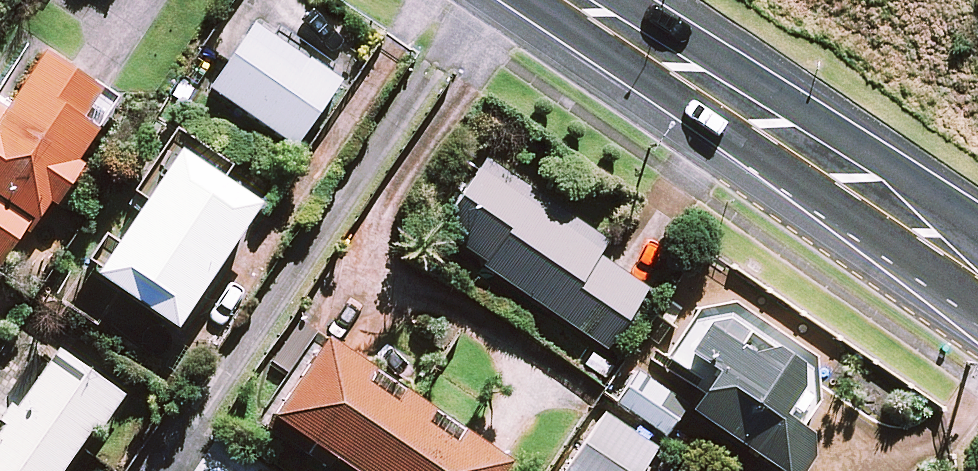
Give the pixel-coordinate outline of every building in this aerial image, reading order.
[(338,82),(256,23),(211,86),(293,144),(338,82)] [(44,48),(3,106),(0,104),(0,267),(1,268),(119,102),(44,48)] [(263,189),(176,130),(137,188),(148,196),(98,270),(174,321),(263,189)] [(603,241),(484,159),(435,231),(604,347),(647,284),(597,250),(603,241)] [(784,470),(807,470),(818,456),(817,434),(809,428),(826,403),(822,359),(742,305),(705,311),(666,367),(706,394),(695,411),(784,470)] [(359,470),(497,470),(505,458),(321,333),(269,410),(290,424),(283,435),(327,465),(335,454),(359,470)] [(94,421),(102,428),(127,393),(108,380),(60,346),(0,430),(0,470),(58,470),(94,421)] [(645,374),(625,406),(676,439),(697,408),(645,374)] [(669,445),(617,410),(577,470),(652,470),(669,445)]
